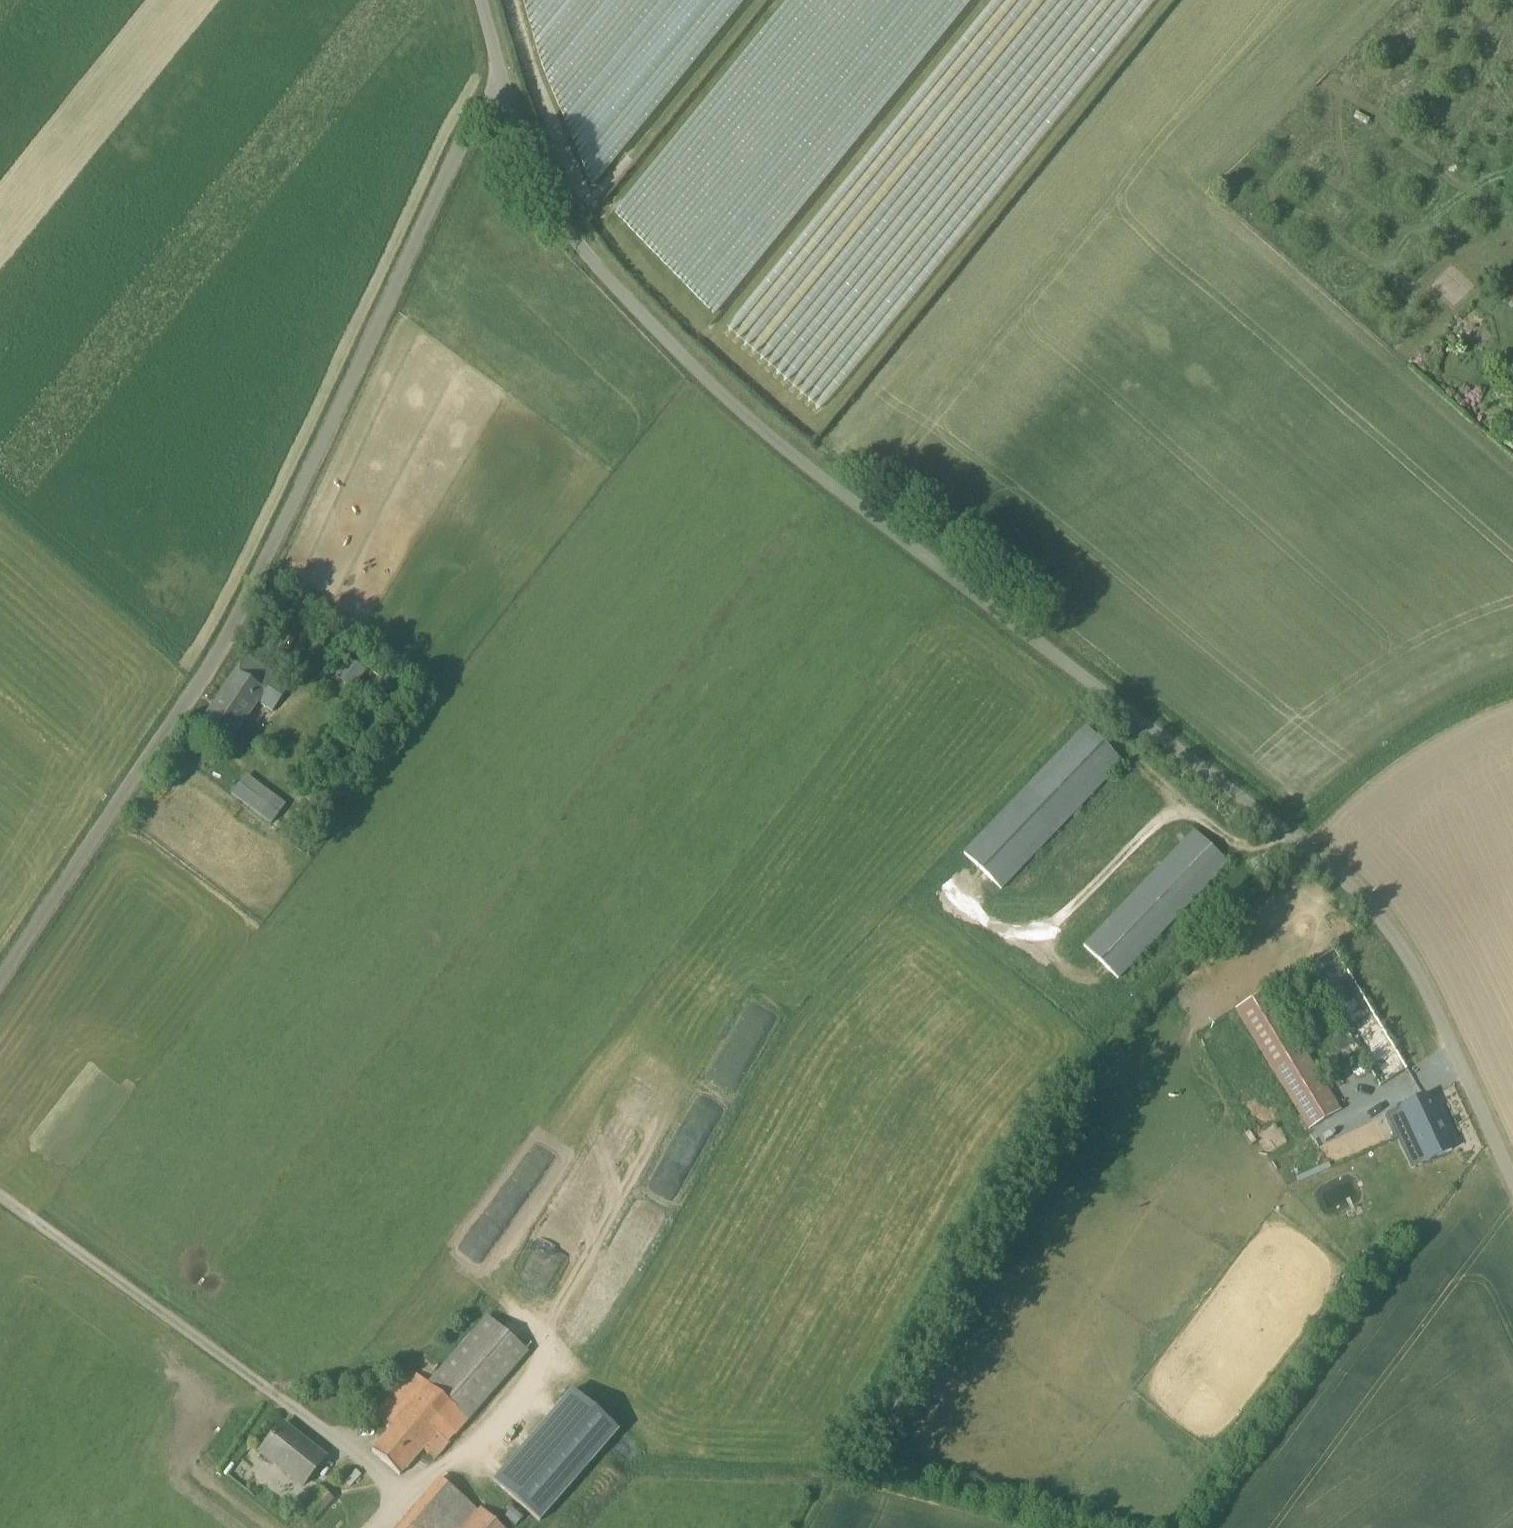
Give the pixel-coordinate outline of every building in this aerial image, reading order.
[(272,713),(291,686),(248,656),(203,721),(231,739),(256,702),(272,713)] [(1002,889),(1109,776),(1123,762),(1086,726),(964,853),(1002,889)] [(236,818),(263,837),(287,804),(277,797),(282,791),(271,782),(266,789),(260,784),(236,818)] [(1120,978),(1229,863),(1194,830),(1084,945),(1120,978)] [(1307,965),(1370,1069),(1380,1086),(1408,1069),(1334,948),(1307,965)] [(1327,1089),(1267,990),(1236,1009),(1309,1129),(1340,1110),(1347,1107),(1334,1084),(1327,1089)] [(1452,1150),(1427,1097),(1387,1116),(1396,1137),(1413,1130),(1428,1161),(1452,1150)] [(372,1450),(400,1475),(423,1449),(435,1459),(528,1352),(488,1317),(429,1385),(413,1371),(377,1413),(393,1426),(372,1450)] [(621,1417),(570,1385),(506,1486),(556,1519),(621,1417)] [(303,1486),(326,1458),(283,1424),(261,1452),(303,1486)] [(480,1507),(478,1510),(441,1477),(397,1527),(504,1527),(480,1507)] [(300,1505),(317,1519),(335,1499),(319,1484),(300,1505)]
